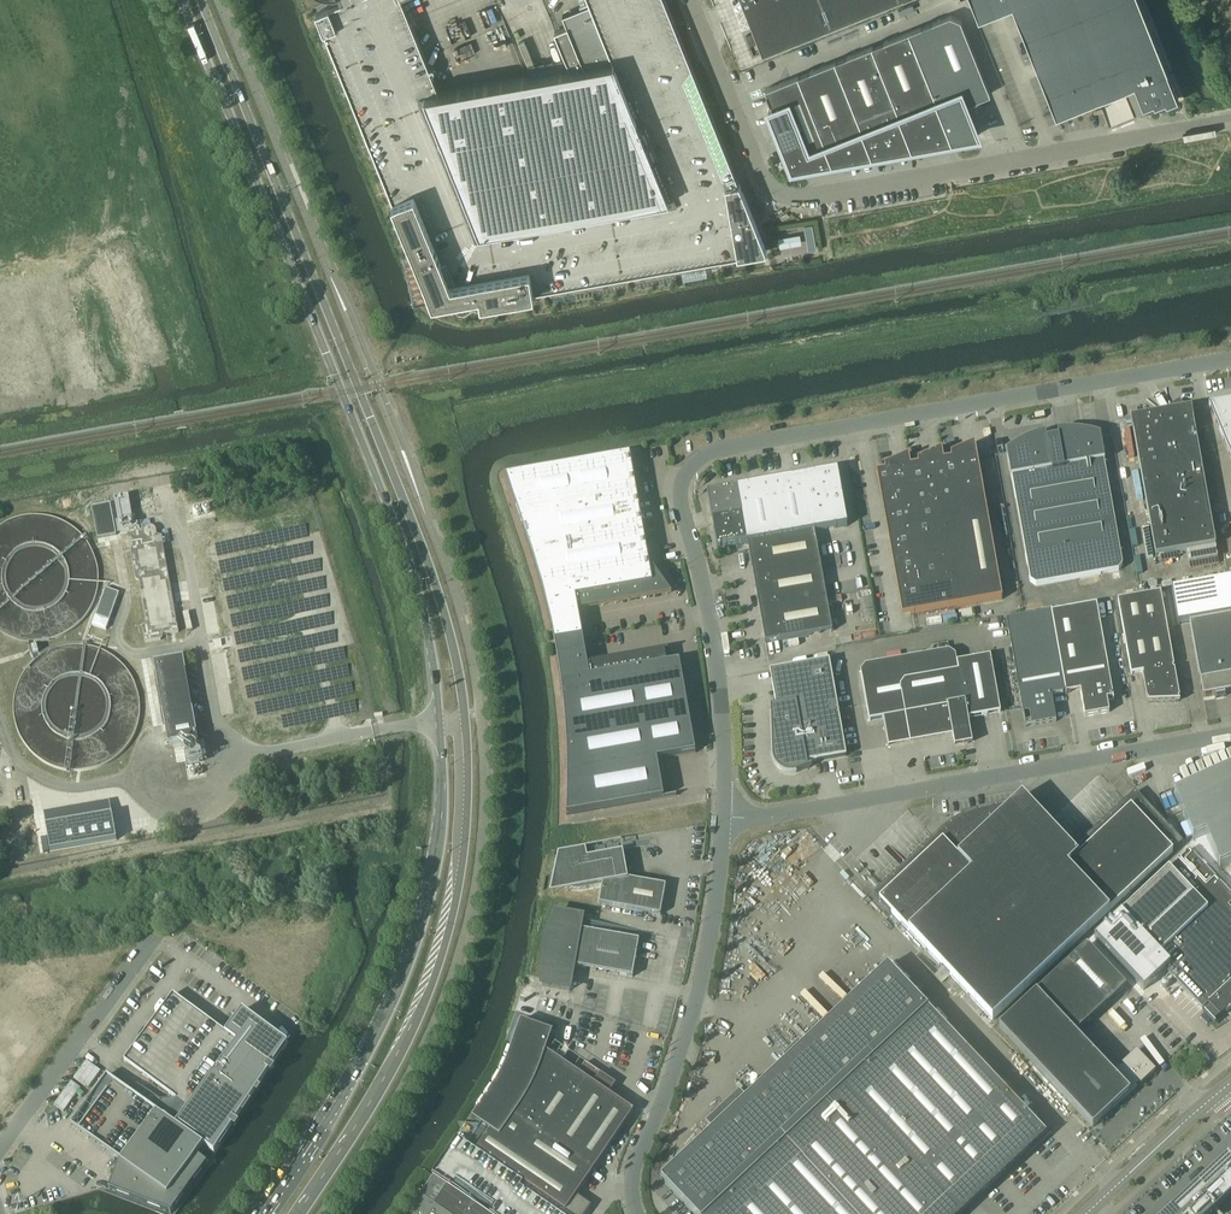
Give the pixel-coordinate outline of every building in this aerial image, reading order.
[(317,12),(406,233),(419,265),(433,300),(480,291),(481,301),(767,250),(740,182),(739,183),(665,0),(589,0),(590,3),(563,14),(567,24),(555,29),(570,67),(440,91),(403,0),(347,0),(317,12)] [(756,31),(747,34),(754,53),(763,49),(887,0),(743,0),(756,31)] [(979,16),(1012,3),(1055,110),(1056,113),(1097,97),(1098,96),(1122,87),(1123,86),(1134,82),(1143,105),(1144,105),(1180,100),(1179,97),(1169,72),(1140,0),(972,0),(979,16)] [(950,14),(908,31),(952,139),(978,134),(966,103),(991,93),(961,19),(950,14)] [(908,31),(872,46),(912,146),(952,139),(908,31)] [(872,46),(834,61),(871,154),(912,146),(872,46)] [(834,61),(798,75),(816,120),(832,161),(871,154),(834,61)] [(769,109),(779,135),(816,120),(798,75),(765,88),(773,107),(769,109)] [(816,120),(779,135),(792,168),(832,161),(816,120)] [(813,225),(805,227),(808,246),(816,244),(813,225)] [(1230,436),(1230,400),(1225,401),(1225,402),(1209,405),(1210,409),(1214,418),(1213,419),(1215,424),(1216,423),(1223,439),(1230,436)] [(1133,431),(1155,557),(1216,546),(1191,408),(1130,419),(1133,431)] [(1006,453),(1011,478),(1012,478),(1030,582),(1036,586),(1119,571),(1122,566),(1104,462),(1100,436),(1096,435),(1092,434),(1088,433),(1082,432),(1077,432),(1072,431),(1069,431),(1063,432),(1057,432),(1058,438),(1047,441),(1045,434),(1037,436),(1029,439),(1021,443),(1014,447),(1007,452),(1006,453)] [(1230,459),(1230,436),(1223,439),(1222,439),(1230,459)] [(951,507),(940,509),(941,511),(945,533),(949,558),(953,583),(958,608),(1003,600),(977,460),(977,457),(977,456),(975,445),(951,456),(951,461),(944,462),(943,462),(951,507)] [(911,468),(910,468),(918,513),(940,509),(951,507),(943,462),(944,462),(942,451),(918,462),(918,467),(911,468)] [(653,568),(652,569),(653,570),(650,571),(630,455),(505,477),(522,528),(533,562),(543,595),(551,630),(557,629),(558,632),(564,631),(563,628),(581,624),(578,612),(672,595),(653,569),(653,568)] [(877,470),(876,470),(884,519),(892,517),(918,513),(910,468),(911,468),(909,457),(884,468),(885,472),(885,473),(878,474),(877,470)] [(816,475),(804,477),(814,533),(815,533),(848,527),(838,474),(838,471),(816,475)] [(771,482),(781,538),(814,533),(804,477),(771,482)] [(738,488),(743,516),(748,544),(781,538),(771,482),(738,488)] [(707,494),(712,522),(743,516),(738,488),(707,494)] [(154,528),(153,528),(152,527),(151,527),(149,527),(134,530),(129,501),(120,503),(125,530),(129,530),(147,627),(142,627),(145,643),(161,640),(160,636),(179,633),(162,538),(157,536),(157,535),(157,534),(157,533),(157,532),(156,531),(156,530),(155,529),(154,528)] [(110,505),(91,508),(97,539),(116,536),(110,505)] [(892,517),(884,519),(889,543),(897,542),(945,533),(941,511),(940,509),(918,513),(892,517)] [(717,550),(747,545),(747,544),(748,544),(743,516),(712,522),(717,550)] [(747,545),(753,578),(821,566),(815,533),(814,533),(781,538),(748,544),(747,544),(747,545)] [(897,542),(889,543),(893,568),(901,567),(949,558),(945,533),(897,542)] [(901,567),(893,568),(898,593),(906,591),(953,583),(949,558),(901,567)] [(753,578),(759,611),(826,599),(821,566),(753,578)] [(1171,592),(1177,626),(1190,624),(1203,698),(1230,693),(1230,581),(1171,592)] [(906,591),(898,593),(902,618),(910,616),(912,616),(958,608),(953,583),(906,591)] [(106,589),(96,616),(109,621),(119,594),(106,589)] [(1173,668),(1174,668),(1161,593),(1118,601),(1131,675),(1143,673),(1143,676),(1142,676),(1147,701),(1148,701),(1148,703),(1147,703),(1147,704),(1180,702),(1180,701),(1179,701),(1178,699),(1179,699),(1174,670),(1173,670),(1173,668)] [(826,599),(759,611),(765,644),(832,632),(826,599)] [(1052,611),(1051,612),(1066,695),(1066,694),(1080,691),(1084,717),(1109,713),(1107,701),(1112,700),(1113,702),(1114,702),(1097,605),(1052,613),(1052,611)] [(1066,695),(1051,612),(1051,613),(1006,621),(1024,722),(1025,722),(1025,720),(1030,719),(1031,727),(1056,722),(1051,697),(1065,694),(1065,695),(1066,695)] [(95,617),(92,626),(106,631),(109,622),(95,617)] [(561,684),(562,697),(566,737),(567,776),(566,816),(664,799),(657,760),(695,754),(679,662),(667,664),(665,653),(668,652),(668,651),(588,665),(585,652),(568,655),(568,652),(561,653),(562,656),(557,657),(559,670),(561,684)] [(954,745),(972,742),(968,719),(1001,714),(990,657),(957,662),(955,656),(949,652),(865,667),(860,673),(869,722),(883,719),(888,746),(889,746),(889,744),(952,733),(954,745)] [(180,673),(186,672),(183,658),(154,664),(168,745),(198,740),(193,710),(187,711),(180,673)] [(829,661),(769,672),(776,707),(772,708),(772,704),(771,704),(772,757),(773,758),(773,760),(773,761),(774,763),(774,764),(775,766),(776,767),(777,768),(778,769),(779,770),(781,771),(782,772),(783,773),(785,773),(786,774),(788,774),(791,774),(793,774),(794,774),(796,773),(810,769),(809,768),(808,768),(807,764),(846,757),(829,661)] [(888,893),(879,901),(891,913),(992,1021),(1182,843),(1135,793),(1125,802),(1123,801),(1117,807),(1118,808),(1116,810),(1115,809),(1109,815),(1110,816),(1108,818),(1107,817),(1100,823),(1102,824),(1099,826),(1098,825),(1092,831),(1093,832),(1091,834),(1090,833),(1083,839),(1085,840),(1083,842),(1081,841),(1075,846),(1076,848),(1073,851),(1040,816),(1037,799),(1026,801),(1022,797),(1015,803),(989,808),(980,810),(971,813),(963,817),(955,821),(950,824),(945,828),(941,831),(932,840),(931,838),(925,844),(926,845),(924,847),(923,846),(916,852),(918,853),(915,855),(914,854),(908,860),(909,861),(907,863),(906,862),(899,868),(901,869),(899,871),(897,870),(891,876),(892,877),(890,879),(889,878),(883,884),(884,885),(882,887),(888,893)] [(110,802),(43,814),(50,852),(116,841),(110,802)] [(587,859),(586,850),(558,855),(550,895),(580,889),(603,885),(599,905),(660,916),(666,886),(628,879),(623,852),(587,859)] [(1094,939),(1143,991),(1165,970),(1202,1010),(1207,1005),(1210,1008),(1205,1013),(1204,1012),(1204,1013),(1215,1025),(1215,1024),(1213,1022),(1219,1017),(1219,1018),(1230,1010),(1230,910),(1228,907),(1230,905),(1230,895),(1189,850),(1094,939)] [(874,895),(879,901),(888,893),(882,887),(874,895)] [(577,973),(573,973),(574,967),(633,978),(639,941),(581,931),(583,919),(555,914),(550,925),(547,937),(544,949),(542,961),(541,974),(542,986),(570,991),(572,978),(575,979),(577,973)] [(1087,946),(999,1028),(1093,1128),(1111,1111),(1113,1112),(1137,1089),(1135,1087),(1138,1085),(1140,1087),(1155,1072),(1136,1052),(1121,1066),(1122,1068),(1120,1071),(1118,1069),(1112,1074),(1075,1035),(1126,988),(1087,946)] [(1047,1135),(888,965),(804,1044),(799,1039),(782,1055),(787,1060),(661,1179),(694,1213),(963,1213),(1047,1135)] [(164,1117),(164,1118),(204,1147),(214,1155),(288,1044),(242,1011),(225,1034),(173,995),(124,1061),(188,1109),(176,1125),(164,1117)] [(546,1052),(553,1033),(521,1022),(508,1057),(504,1068),(499,1077),(493,1087),(472,1119),(490,1131),(476,1151),(525,1184),(521,1190),(520,1189),(523,1184),(457,1140),(433,1176),(489,1213),(586,1213),(591,1206),(576,1196),(634,1111),(609,1095),(616,1085),(585,1063),(578,1073),(546,1052)] [(164,1118),(107,1076),(71,1125),(120,1161),(109,1190),(170,1213),(171,1213),(207,1164),(197,1156),(204,1147),(164,1118)] [(1216,1212),(1230,1198),(1230,1162),(1227,1158),(1167,1213),(1219,1213),(1216,1212)] [(433,1178),(409,1213),(486,1213),(433,1178)]
